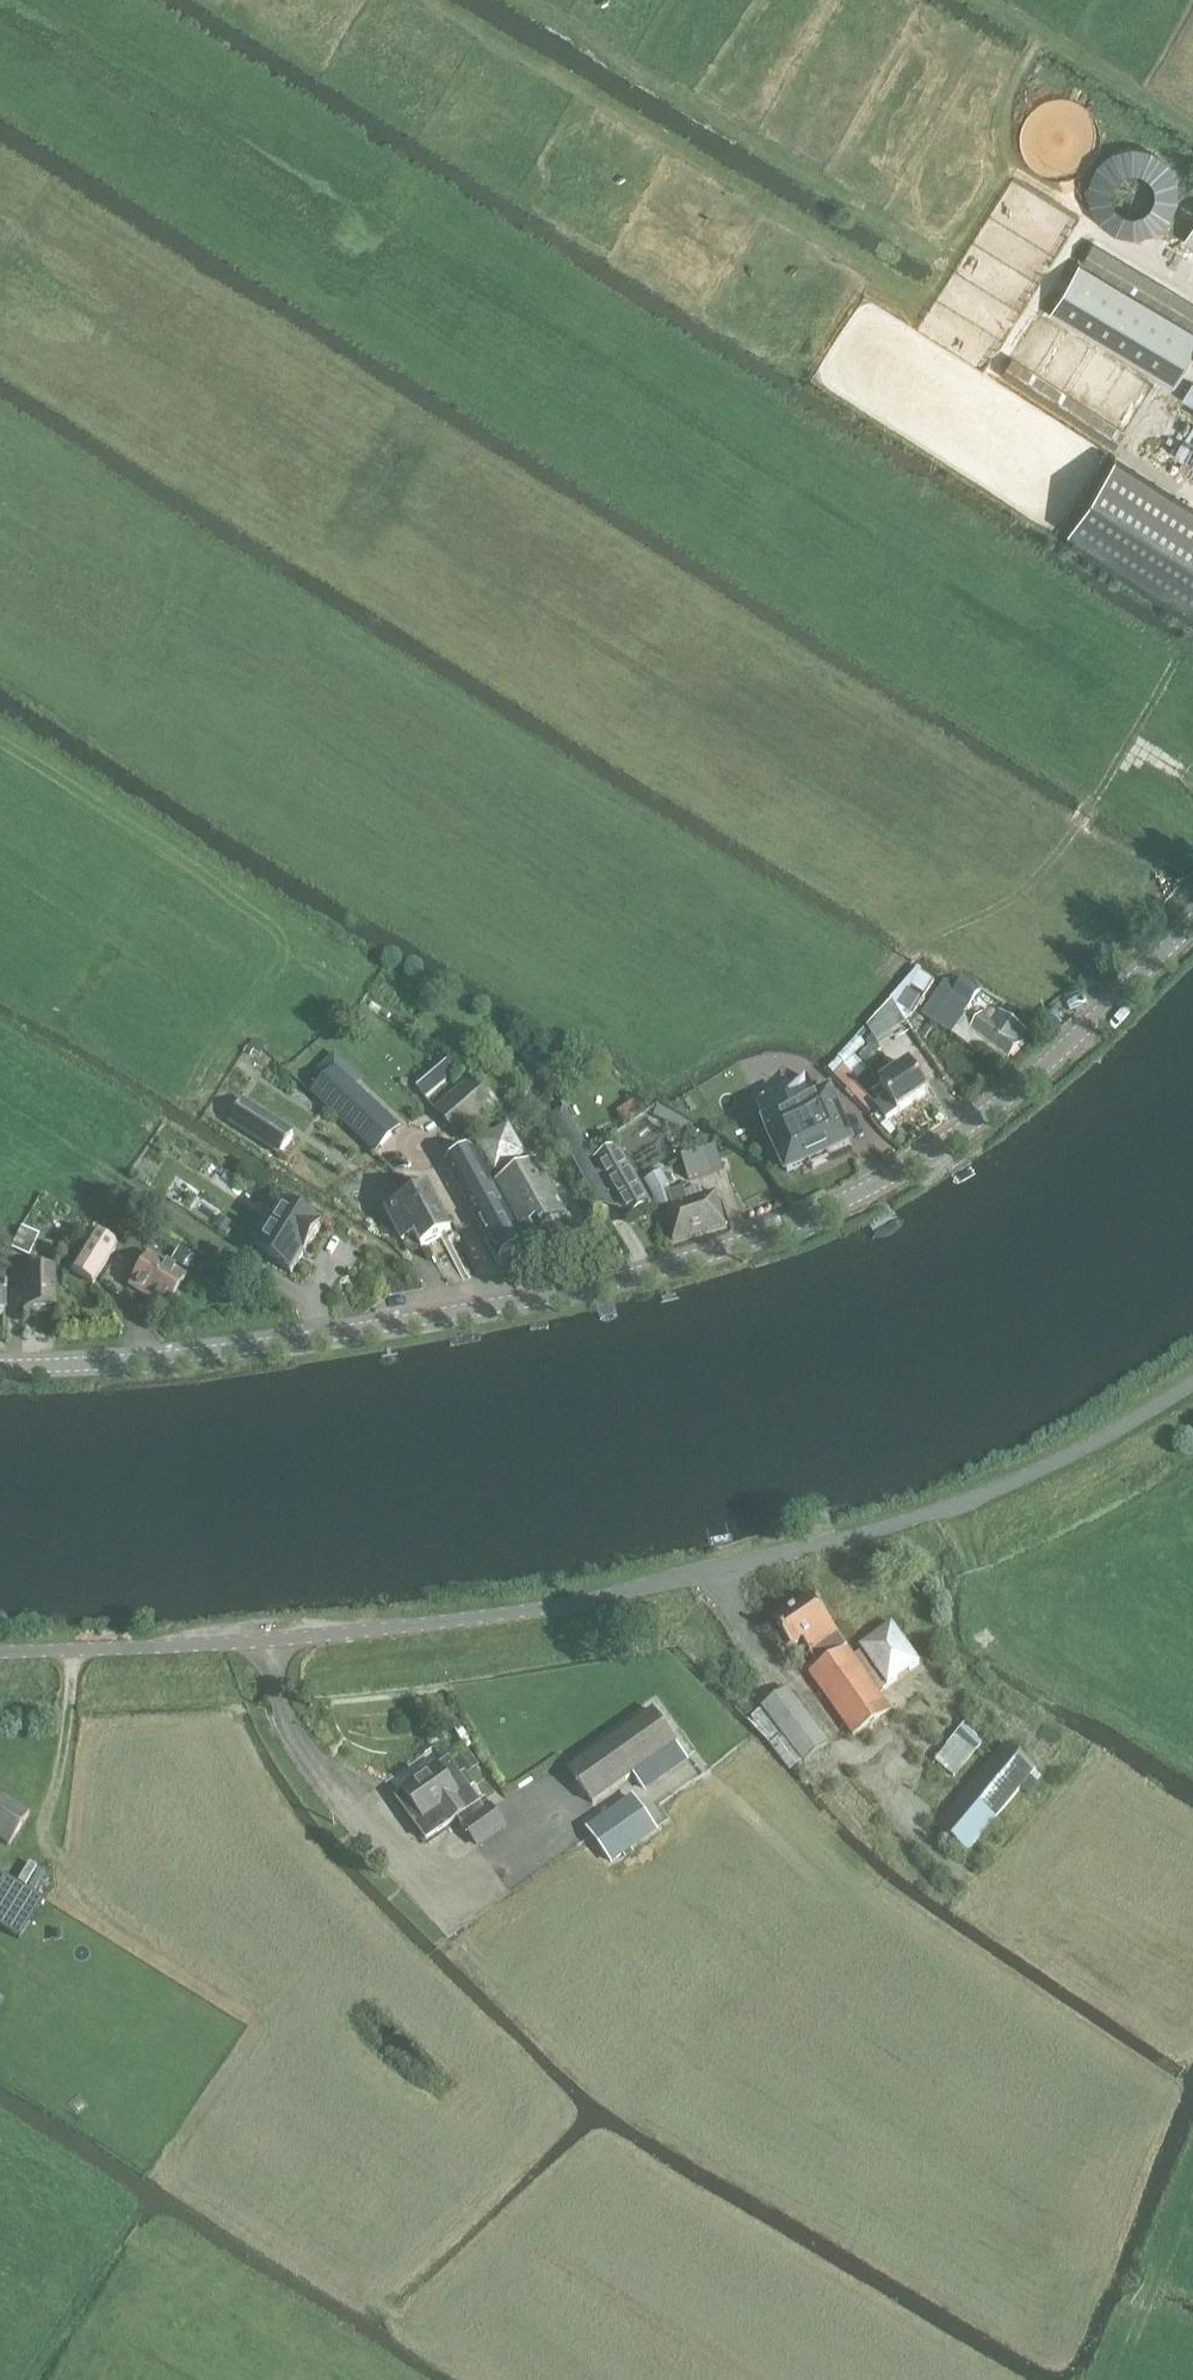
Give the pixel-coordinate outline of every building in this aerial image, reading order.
[(1175,226),(1192,237),(1192,196),(1175,226)] [(1166,228),(1153,251),(1192,274),(1192,244),(1185,239),(1166,228)] [(1092,239),(1081,258),(1192,323),(1192,298),(1092,239)] [(1192,347),(1192,328),(1079,259),(1049,310),(1171,384),(1192,347)] [(1013,356),(1004,369),(1117,443),(1125,430),(1013,356)] [(1069,529),(1192,609),(1192,505),(1116,456),(1069,529)] [(1022,1039),(1025,1034),(1000,1016),(999,1018),(991,1012),(986,1019),(982,1016),(976,1025),(963,1015),(980,993),(964,981),(964,982),(944,983),(922,1015),(937,1026),(971,1050),(977,1041),(1005,1061),(1023,1041),(1022,1039)] [(905,1026),(891,1004),(868,1029),(876,1044),(905,1026)] [(523,1057),(522,1058),(529,1066),(534,1071),(544,1061),(532,1048),(523,1057)] [(432,1099),(459,1070),(444,1056),(417,1085),(432,1099)] [(844,1067),(834,1077),(847,1091),(871,1115),(878,1108),(854,1084),(858,1080),(866,1072),(853,1058),(844,1067)] [(336,1067),(312,1094),(376,1155),(400,1128),(336,1067)] [(898,1115),(929,1095),(922,1086),(926,1083),(920,1073),(916,1076),(911,1068),(881,1087),(884,1092),(891,1103),(879,1110),(886,1122),(898,1115)] [(482,1092),(470,1077),(469,1077),(451,1092),(433,1107),(456,1138),(493,1107),(482,1092)] [(811,1168),(811,1170),(813,1169),(813,1168),(829,1161),(830,1162),(832,1161),(831,1159),(830,1159),(828,1155),(850,1145),(830,1099),(819,1104),(807,1078),(756,1101),(788,1173),(809,1164),(811,1168)] [(293,1133),(245,1102),(231,1124),(279,1155),(293,1133)] [(659,1107),(653,1117),(684,1134),(689,1124),(662,1109),(659,1107)] [(481,1139),(497,1168),(528,1151),(512,1122),(481,1139)] [(681,1157),(681,1160),(688,1180),(722,1170),(715,1146),(681,1157)] [(446,1162),(449,1167),(499,1258),(524,1244),(472,1147),(446,1162)] [(651,1205),(618,1148),(594,1162),(627,1219),(651,1205)] [(549,1265),(585,1246),(567,1219),(535,1159),(498,1182),(529,1243),(534,1240),(549,1265)] [(655,1211),(668,1206),(663,1191),(668,1186),(660,1173),(645,1184),(654,1197),(655,1211)] [(664,1211),(673,1240),(673,1241),(725,1225),(716,1195),(705,1198),(701,1187),(686,1193),(684,1187),(667,1193),(672,1208),(664,1211)] [(400,1208),(388,1215),(403,1244),(416,1238),(422,1250),(452,1234),(434,1200),(429,1192),(400,1207),(400,1208)] [(305,1256),(321,1230),(288,1210),(289,1209),(287,1208),(259,1255),(291,1275),(304,1255),(305,1256)] [(220,1216),(214,1226),(228,1235),(234,1225),(220,1216)] [(13,1255),(24,1255),(34,1237),(23,1230),(13,1255)] [(93,1284),(101,1270),(114,1249),(92,1236),(71,1271),(93,1284)] [(180,1247),(170,1263),(181,1270),(191,1254),(180,1247)] [(150,1255),(130,1285),(129,1287),(164,1309),(185,1277),(150,1255)] [(22,1316),(55,1315),(54,1276),(40,1276),(40,1265),(29,1265),(29,1276),(21,1276),(22,1316)] [(892,1711),(878,1690),(866,1674),(847,1647),(812,1596),(774,1624),(792,1650),(802,1643),(819,1666),(808,1674),(854,1739),(892,1711)] [(873,1669),(866,1674),(878,1690),(885,1686),(887,1689),(920,1665),(891,1624),(858,1647),(873,1669)] [(804,1763),(830,1743),(789,1688),(761,1708),(804,1763)] [(654,1711),(569,1771),(593,1804),(595,1803),(599,1808),(621,1793),(617,1787),(633,1776),(643,1789),(687,1757),(654,1711)] [(941,1757),(957,1771),(981,1744),(965,1730),(941,1757)] [(1036,1771),(1005,1745),(936,1828),(967,1854),(1036,1771)] [(468,1753),(456,1762),(463,1771),(475,1763),(468,1753)] [(438,1764),(401,1791),(403,1793),(395,1799),(426,1842),(458,1820),(476,1847),(505,1826),(492,1806),(485,1811),(449,1761),(440,1767),(438,1764)] [(10,1844),(30,1811),(0,1793),(0,1838),(10,1844)] [(589,1831),(611,1862),(656,1831),(634,1799),(589,1831)] [(17,1937),(16,1939),(18,1940),(20,1938),(19,1937),(29,1922),(30,1922),(43,1901),(4,1877),(2,1879),(4,1880),(0,1886),(0,1927),(17,1937)]
